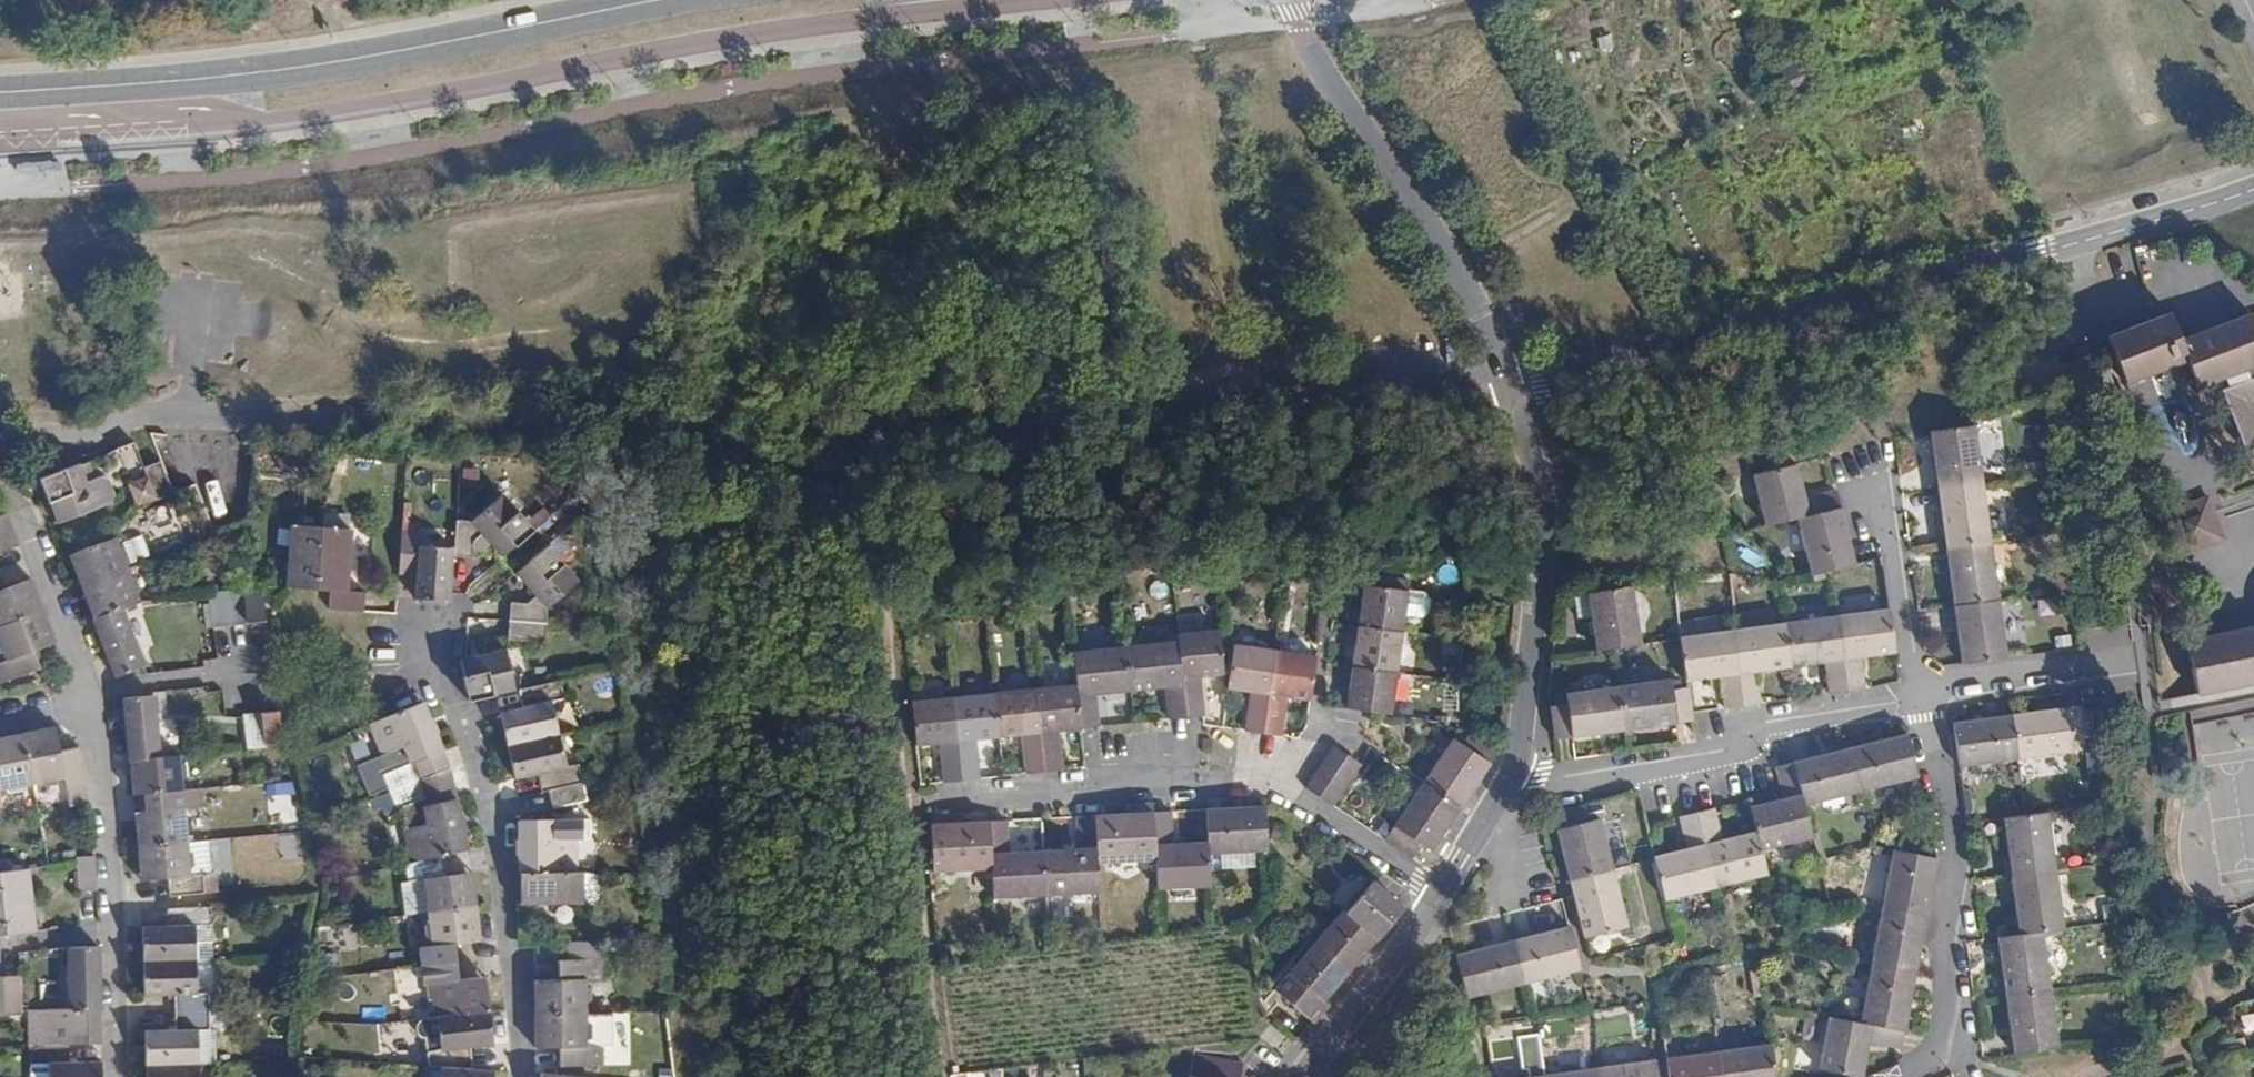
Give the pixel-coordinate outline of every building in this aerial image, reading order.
[(1794,61),(1777,70),(1791,97),(1808,89),(1794,61)] [(2224,378),(2253,366),(2253,325),(2250,315),(2180,343),(2169,316),(2108,340),(2125,384),(2186,361),(2198,388),(2224,378)] [(2224,378),(2228,387),(2221,391),(2246,452),(2253,449),(2253,366),(2224,378)] [(1974,427),(1930,432),(1938,490),(1981,484),(1974,427)] [(142,469),(132,440),(115,448),(137,507),(138,506),(154,500),(142,469)] [(172,494),(159,461),(142,469),(154,500),(172,494)] [(85,479),(79,462),(77,462),(39,477),(48,502),(51,501),(58,521),(111,501),(114,494),(107,478),(98,475),(85,479)] [(1803,499),(1794,465),(1752,476),(1765,527),(1796,519),(1839,509),(1834,491),(1803,499)] [(1989,543),(1981,484),(1938,490),(1945,548),(1989,543)] [(502,556),(533,529),(502,493),(470,520),(454,519),(452,548),(451,555),(470,556),(472,540),(482,533),(497,551),(502,556)] [(2208,499),(2165,515),(2181,556),(2223,540),(2208,499)] [(1853,566),(1852,564),(1839,509),(1796,519),(1810,576),(1829,572),(1853,566)] [(0,513),(0,550),(16,544),(3,512),(0,513)] [(316,589),(320,526),(290,523),(287,588),(316,589)] [(348,528),(320,526),(316,589),(330,590),(344,591),(348,528)] [(2161,526),(2154,529),(2157,536),(2164,534),(2161,526)] [(448,599),(449,590),(451,555),(452,548),(419,545),(419,531),(400,530),(398,565),(416,568),(416,575),(415,597),(448,599)] [(559,538),(556,535),(546,544),(549,547),(559,538)] [(81,586),(127,569),(115,537),(69,554),(81,586)] [(1997,601),(1989,543),(1945,548),(1953,607),(1997,601)] [(508,621),(545,623),(547,606),(577,580),(549,547),(546,544),(526,562),(526,564),(516,572),(520,577),(532,591),(535,594),(526,603),(510,601),(508,621)] [(416,568),(398,565),(397,573),(416,575),(416,568)] [(139,600),(127,569),(81,586),(93,617),(122,606),(139,600)] [(532,591),(520,577),(516,580),(524,590),(525,589),(529,594),(532,591)] [(41,610),(29,578),(4,587),(0,578),(0,625),(41,610)] [(261,585),(243,588),(247,622),(264,621),(261,585)] [(1400,632),(1402,616),(1405,592),(1362,586),(1359,608),(1351,607),(1348,625),(1400,632)] [(1611,650),(1639,646),(1630,587),(1588,593),(1587,593),(1596,652),(1611,650)] [(243,588),(239,588),(226,590),(229,624),(247,622),(243,588)] [(229,624),(226,590),(207,592),(211,626),(229,624)] [(364,592),(344,591),(330,590),(329,607),(363,610),(364,592)] [(1428,599),(1422,594),(1405,592),(1402,616),(1418,619),(1426,615),(1428,599)] [(2003,654),(1997,601),(1953,607),(1960,665),(1975,663),(2004,659),(2003,654)] [(122,606),(93,617),(116,676),(142,667),(144,666),(122,606)] [(53,640),(41,610),(0,625),(0,644),(6,659),(0,661),(0,681),(38,667),(32,649),(53,640)] [(1844,693),(1862,691),(1858,658),(1893,654),(1887,611),(1853,615),(1834,618),(1844,693)] [(1834,618),(1783,625),(1788,668),(1823,664),(1827,695),(1844,693),(1834,618)] [(544,641),(545,623),(508,621),(507,637),(544,641)] [(1351,668),(1394,673),(1400,632),(1348,625),(1346,644),(1354,645),(1351,668)] [(1783,625),(1730,632),(1741,708),(1758,705),(1754,673),(1788,668),(1783,625)] [(2186,643),(2196,695),(2253,683),(2253,629),(2186,643)] [(1176,635),(1177,641),(1181,679),(1199,677),(1223,675),(1218,630),(1176,635)] [(1681,638),(1677,638),(1678,640),(1683,683),(1718,678),(1723,710),(1741,708),(1730,632),(1681,638)] [(1177,641),(1125,647),(1129,690),(1164,687),(1181,685),(1181,679),(1177,641)] [(1267,694),(1273,651),(1232,645),(1228,674),(1226,688),(1250,691),(1267,694)] [(1072,652),(1075,684),(1076,696),(1094,694),(1129,690),(1125,647),(1072,652)] [(467,701),(475,700),(514,691),(505,650),(461,659),(459,660),(467,701)] [(1314,657),(1273,651),(1267,694),(1286,696),(1308,699),(1314,657)] [(2004,659),(2028,656),(2027,651),(2003,654),(2004,659)] [(1388,714),(1394,673),(1351,668),(1348,689),(1339,688),(1337,707),(1364,711),(1384,714),(1388,714)] [(1199,677),(1181,679),(1181,685),(1185,718),(1203,716),(1199,677)] [(507,745),(559,734),(551,699),(563,696),(559,680),(526,688),(529,704),(521,706),(499,712),(507,745)] [(1668,680),(1617,687),(1622,729),(1691,720),(1691,715),(1687,688),(1684,688),(1670,690),(1668,680)] [(1037,688),(1034,688),(1038,732),(1056,731),(1080,728),(1076,696),(1075,684),(1037,688)] [(1181,685),(1164,687),(1168,719),(1185,718),(1181,685)] [(1565,704),(1549,706),(1553,739),(1622,729),(1617,687),(1563,694),(1565,704)] [(518,690),(521,706),(529,704),(526,688),(518,690)] [(1034,688),(993,693),(997,737),(1021,734),(1038,732),(1034,688)] [(1262,734),(1267,694),(1250,691),(1244,731),(1262,734)] [(993,693),(951,697),(956,741),(974,739),(997,737),(993,693)] [(129,758),(129,759),(161,756),(155,694),(125,697),(129,758)] [(1094,694),(1076,696),(1080,728),(1098,726),(1094,694)] [(1286,696),(1267,694),(1262,734),(1280,737),(1286,696)] [(951,697),(910,701),(914,745),(938,743),(956,741),(951,697)] [(390,791),(448,768),(448,764),(422,702),(369,723),(382,754),(356,764),(369,795),(388,787),(390,791)] [(2010,716),(2016,760),(2068,753),(2066,741),(2084,739),(2080,707),(2010,716)] [(265,747),(282,745),(278,710),(260,711),(265,747)] [(246,748),(265,747),(260,711),(242,714),(246,748)] [(1952,724),(1957,767),(2016,760),(2010,716),(1952,724)] [(20,733),(30,783),(63,776),(66,791),(77,789),(85,788),(77,746),(59,748),(55,726),(20,733)] [(1056,731),(1038,732),(1043,773),(1059,771),(1060,771),(1056,731)] [(1422,784),(1458,809),(1472,789),(1498,750),(1496,748),(1471,731),(1462,744),(1453,738),(1422,784)] [(1038,732),(1021,734),(1025,774),(1043,773),(1038,732)] [(30,783),(20,733),(0,737),(0,788),(30,783)] [(548,790),(582,783),(578,764),(566,766),(559,734),(507,745),(514,777),(536,773),(545,772),(548,790)] [(1905,735),(1848,749),(1859,792),(1916,778),(1905,735)] [(956,741),(960,781),(978,779),(974,739),(956,741)] [(938,743),(942,783),(960,781),(956,741),(938,743)] [(1359,765),(1357,763),(1332,746),(1331,747),(1322,760),(1350,779),(1359,765)] [(1848,749),(1791,764),(1802,806),(1859,792),(1848,749)] [(160,791),(181,789),(178,754),(161,756),(129,759),(133,794),(160,791)] [(1313,773),(1340,792),(1350,779),(1322,760),(1313,773)] [(1791,764),(1773,768),(1779,792),(1781,799),(1748,807),(1754,832),(1759,851),(1810,838),(1802,806),(1791,764)] [(404,825),(412,861),(443,855),(466,849),(457,808),(448,768),(390,791),(391,794),(396,807),(404,825)] [(540,791),(548,790),(545,772),(536,773),(540,791)] [(1304,786),(1331,805),(1340,792),(1313,773),(1304,786)] [(295,783),(269,783),(269,804),(295,804),(295,783)] [(586,799),(582,783),(548,790),(552,808),(586,799)] [(1384,841),(1411,860),(1421,846),(1429,852),(1444,830),(1458,809),(1422,784),(1383,841),(1384,841)] [(79,799),(86,797),(85,788),(77,789),(79,799)] [(138,846),(187,842),(184,807),(195,807),(194,794),(193,788),(181,789),(160,791),(161,810),(135,812),(138,846)] [(194,794),(195,807),(202,806),(201,793),(194,794)] [(392,809),(396,807),(391,794),(387,796),(392,809)] [(1094,816),(1096,862),(1154,859),(1152,812),(1152,804),(1133,805),(1133,814),(1094,816)] [(1573,807),(1551,813),(1558,843),(1568,881),(1611,870),(1598,819),(1588,822),(1583,804),(1573,807)] [(1207,853),(1266,850),(1265,846),(1263,807),(1205,810),(1207,842),(1207,853)] [(1695,813),(1714,888),(1765,876),(1759,851),(1754,832),(1721,841),(1713,809),(1695,813)] [(1154,859),(1156,889),(1209,886),(1207,853),(1207,842),(1173,844),(1171,811),(1152,812),(1154,859)] [(1652,858),(1652,860),(1663,901),(1714,888),(1695,813),(1678,817),(1686,849),(1652,858)] [(2003,819),(2010,878),(2054,872),(2046,813),(2024,816),(2003,819)] [(947,815),(930,816),(932,871),(990,868),(988,821),(985,821),(947,823),(947,815)] [(1042,851),(1045,894),(1098,891),(1096,862),(1094,816),(1076,817),(1077,849),(1042,851)] [(519,873),(575,872),(575,837),(551,837),(551,820),(518,820),(519,873)] [(990,868),(992,897),(1045,894),(1042,851),(1008,853),(1006,820),(988,821),(990,868)] [(190,874),(211,872),(209,840),(187,842),(190,874)] [(169,896),(216,891),(215,872),(211,872),(190,874),(187,842),(138,846),(138,847),(140,880),(167,878),(169,896)] [(1881,909),(1924,917),(1935,860),(1892,852),(1881,907),(1881,909)] [(79,890),(95,889),(93,855),(77,857),(77,862),(77,870),(79,889),(79,890)] [(423,877),(427,912),(476,905),(471,871),(445,874),(443,855),(412,861),(407,863),(408,878),(423,877)] [(34,930),(27,868),(0,871),(0,893),(4,934),(34,930)] [(1611,870),(1568,881),(1572,896),(1583,938),(1626,927),(1611,870)] [(599,874),(582,872),(575,872),(519,873),(519,900),(583,900),(595,901),(599,896),(599,874)] [(2018,936),(2041,932),(2062,929),(2054,872),(2010,878),(2018,936)] [(1344,913),(1374,939),(1392,919),(1402,907),(1392,899),(1371,881),(1344,913)] [(421,947),(423,965),(456,961),(454,943),(480,940),(480,934),(476,905),(427,912),(431,946),(421,947)] [(144,959),(144,961),(195,959),(195,924),(211,923),(210,915),(211,907),(206,906),(175,907),(175,925),(166,925),(143,925),(144,959)] [(222,906),(211,907),(210,915),(223,915),(222,906)] [(166,907),(166,925),(175,925),(175,907),(166,907)] [(1870,967),(1913,975),(1924,917),(1881,909),(1870,967)] [(1341,910),(1314,941),(1348,970),(1365,950),(1374,939),(1344,913),(1341,910)] [(195,924),(195,959),(211,959),(211,923),(195,924)] [(1568,926),(1511,940),(1522,983),(1579,969),(1568,926)] [(1997,938),(2005,997),(2048,990),(2041,932),(2018,936),(1997,938)] [(1511,940),(1454,955),(1466,997),(1522,983),(1511,940)] [(1272,990),(1311,1022),(1326,1005),(1321,1001),(1332,988),(1348,970),(1314,941),(1272,990)] [(598,959),(598,942),(567,942),(567,960),(598,959)] [(70,1009),(100,1008),(98,945),(69,947),(70,1009)] [(175,993),(175,1012),(208,1011),(208,1005),(208,992),(196,992),(195,959),(144,961),(145,993),(175,993)] [(533,978),(534,1013),(585,1013),(585,978),(601,978),(601,959),(598,959),(567,960),(557,960),(556,979),(533,978)] [(435,1016),(438,1015),(489,1009),(489,1007),(485,976),(458,978),(456,961),(423,965),(425,981),(427,983),(428,997),(433,997),(435,1016)] [(1870,1026),(1902,1032),(1913,975),(1870,967),(1859,1023),(1870,1026)] [(1,977),(2,1010),(20,1010),(20,976),(1,977)] [(2005,997),(2013,1055),(2049,1050),(2056,1049),(2048,990),(2005,997)] [(208,992),(208,1005),(220,1005),(219,992),(208,992)] [(42,1027),(42,1043),(68,1043),(101,1042),(100,1008),(70,1009),(46,1009),(46,1027),(42,1027)] [(429,1065),(441,1066),(472,1068),(470,1045),(493,1043),(489,1009),(438,1015),(441,1049),(428,1051),(429,1065)] [(145,1029),(146,1064),(198,1063),(197,1029),(208,1029),(208,1011),(175,1012),(175,1030),(145,1029)] [(534,1029),(534,1046),(558,1047),(559,1065),(602,1064),(602,1045),(585,1045),(585,1013),(534,1013),(534,1029)] [(585,1045),(602,1045),(608,1045),(608,1013),(585,1013),(585,1045)] [(1870,1026),(1859,1023),(1828,1018),(1818,1070),(1857,1076),(1860,1076),(1870,1026)] [(197,1029),(198,1063),(215,1063),(214,1028),(208,1029),(197,1029)] [(1665,1060),(1671,1060),(1668,1036),(1662,1037),(1665,1060)] [(50,1076),(102,1076),(101,1061),(69,1062),(68,1043),(42,1043),(34,1044),(34,1048),(34,1062),(49,1062),(50,1076)] [(1770,1046),(1718,1053),(1721,1076),(1774,1076),(1770,1046)] [(1718,1053),(1671,1060),(1665,1060),(1667,1076),(1721,1076),(1718,1053)] [(1189,1076),(1238,1076),(1241,1063),(1194,1054),(1189,1076)] [(1597,1069),(1598,1076),(1657,1076),(1654,1061),(1597,1069)] [(34,1062),(35,1076),(50,1076),(49,1062),(34,1062)] [(146,1064),(146,1076),(199,1076),(198,1063),(146,1064)] [(441,1066),(429,1065),(425,1065),(424,1076),(440,1076),(441,1066)] [(493,1070),(472,1068),(441,1066),(440,1076),(493,1076),(493,1070)] [(1544,1076),(1598,1076),(1597,1069),(1544,1076)]
